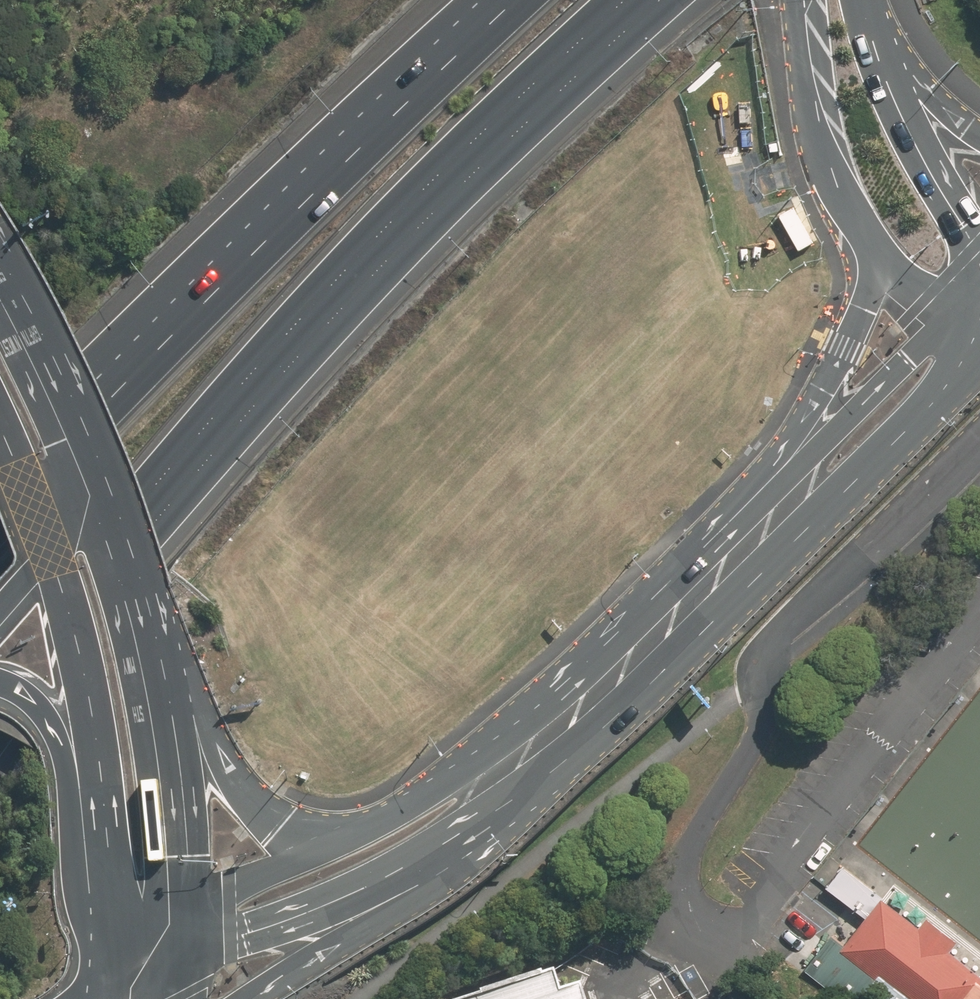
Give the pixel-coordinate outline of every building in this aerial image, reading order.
[(921,929),(844,869),(827,891),(862,919),(838,950),(875,979),(865,992),(874,998),(979,998),(979,975),(948,950),(955,941),(928,920),(921,929)] [(581,990),(562,996),(556,977),(483,998),(584,998),(581,990)]
